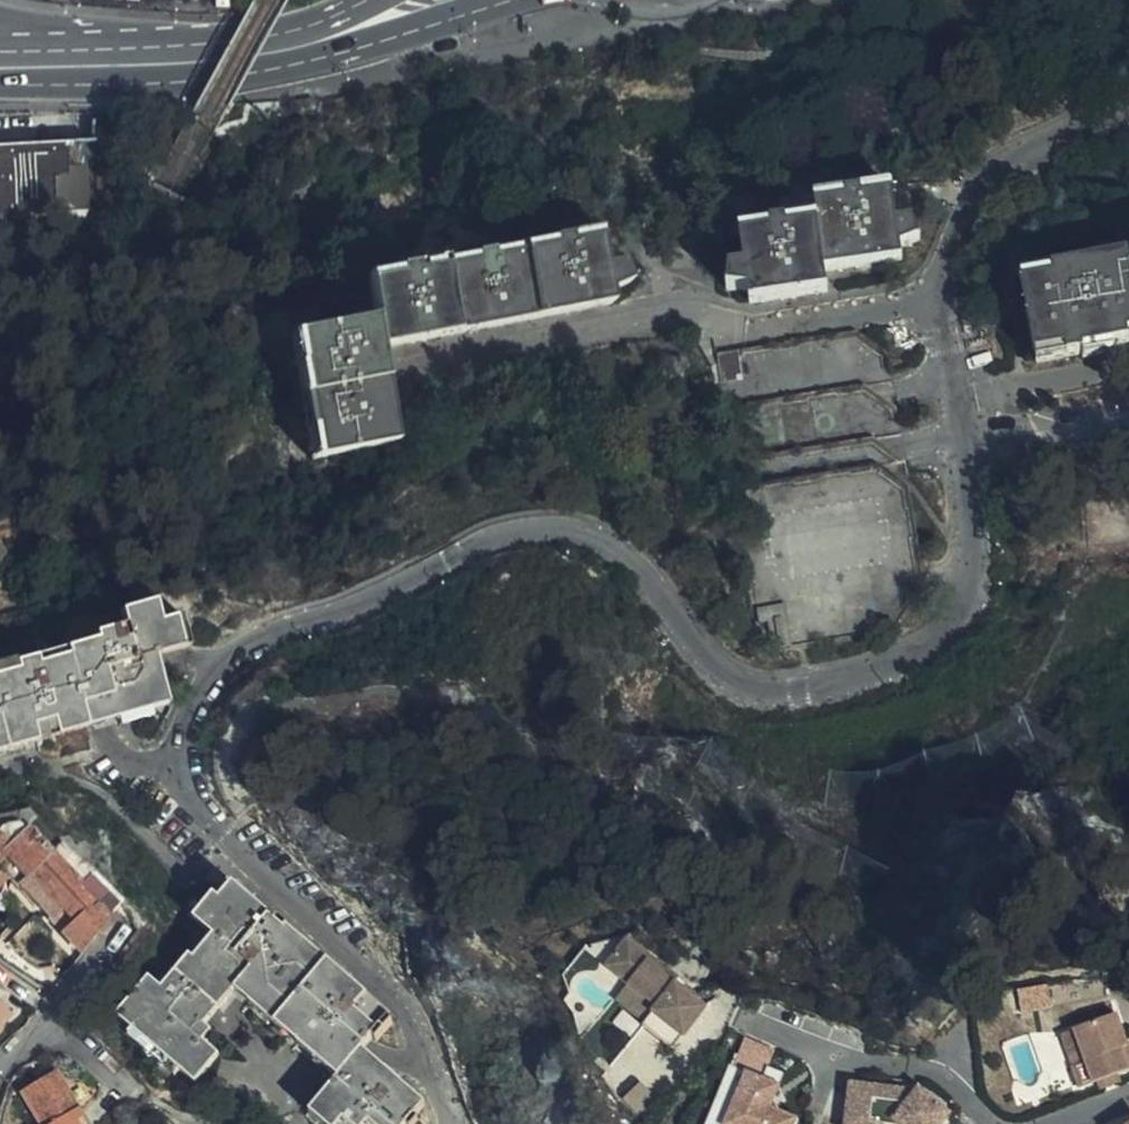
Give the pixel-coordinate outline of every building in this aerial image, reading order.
[(317,111),(315,98),(294,101),(297,114),(317,111)] [(66,148),(0,151),(0,212),(71,207),(66,148)] [(826,271),(903,259),(903,248),(922,239),(916,220),(896,223),(892,187),(813,201),(816,219),(739,231),(744,267),(726,268),(728,290),(749,291),(750,302),(828,288),(826,271)] [(611,308),(610,293),(628,284),(622,264),(604,268),(598,233),(374,266),(379,309),(296,320),(312,446),(397,433),(384,339),(611,308)] [(1106,348),(1119,345),(1128,343),(1128,256),(1019,279),(1031,335),(1037,365),(1086,355),(1085,352),(1106,348)] [(762,353),(710,360),(706,360),(716,443),(721,480),(728,534),(733,572),(740,630),(750,629),(754,657),(886,641),(911,610),(909,589),(880,363),(853,341),(762,353)] [(157,664),(182,657),(172,625),(161,628),(154,609),(127,616),(123,617),(127,631),(95,640),(96,645),(0,670),(0,745),(35,736),(37,744),(59,739),(56,730),(118,715),(120,723),(122,730),(151,723),(143,693),(138,669),(149,665),(157,664)] [(183,623),(172,625),(182,657),(192,655),(183,623)] [(165,687),(164,686),(157,664),(149,665),(138,669),(143,693),(165,687)] [(56,730),(59,739),(120,723),(118,715),(56,730)] [(37,744),(35,736),(0,745),(0,754),(37,744)] [(34,818),(21,833),(13,826),(3,836),(2,843),(0,843),(0,879),(1,880),(17,894),(22,889),(51,916),(58,908),(73,922),(79,915),(97,932),(99,929),(120,903),(116,898),(34,818)] [(208,1024),(200,1018),(212,1004),(219,1010),(236,990),(241,983),(255,995),(249,1002),(248,1003),(276,1027),(284,1019),(305,1038),(298,1046),(313,1060),(319,1051),(343,1072),(336,1080),(315,1104),(338,1123),(412,1123),(417,1118),(414,1115),(425,1102),(361,1045),(372,1032),(377,1037),(392,1020),(286,928),(288,926),(278,917),(275,921),(269,915),(270,912),(234,880),(220,897),(215,892),(196,914),(217,933),(198,955),(193,952),(165,984),(154,974),(114,1020),(175,1072),(179,1068),(196,1083),(220,1054),(205,1040),(213,1029),(208,1024)] [(132,916),(120,903),(99,929),(112,943),(132,916)] [(92,939),(97,932),(79,915),(73,922),(92,939)] [(682,1034),(704,1001),(667,974),(665,975),(653,966),(657,960),(623,933),(594,958),(622,984),(611,999),(634,1021),(645,1009),(682,1034)] [(241,983),(236,990),(249,1002),(255,995),(241,983)] [(0,1001),(0,1024),(11,1011),(0,1001)] [(200,1018),(208,1024),(219,1010),(212,1004),(200,1018)] [(1058,1033),(1076,1086),(1090,1081),(1128,1067),(1128,1037),(1124,1039),(1113,1010),(1068,1027),(1067,1030),(1058,1033)] [(284,1019),(276,1027),(298,1046),(305,1038),(284,1019)] [(790,1091),(781,1087),(786,1071),(767,1064),(773,1050),(743,1037),(732,1063),(741,1068),(716,1120),(724,1123),(791,1123),(795,1116),(781,1111),(790,1091)] [(319,1051),(313,1060),(336,1080),(343,1072),(319,1051)] [(59,1072),(23,1093),(42,1123),(91,1123),(59,1072)] [(947,1111),(941,1101),(916,1083),(898,1099),(904,1086),(845,1078),(840,1123),(936,1123),(947,1111)] [(638,1084),(627,1105),(645,1116),(657,1095),(638,1084)] [(315,1104),(308,1111),(323,1123),(338,1123),(315,1104)] [(1117,1123),(1128,1123),(1128,1116),(1117,1123)]
